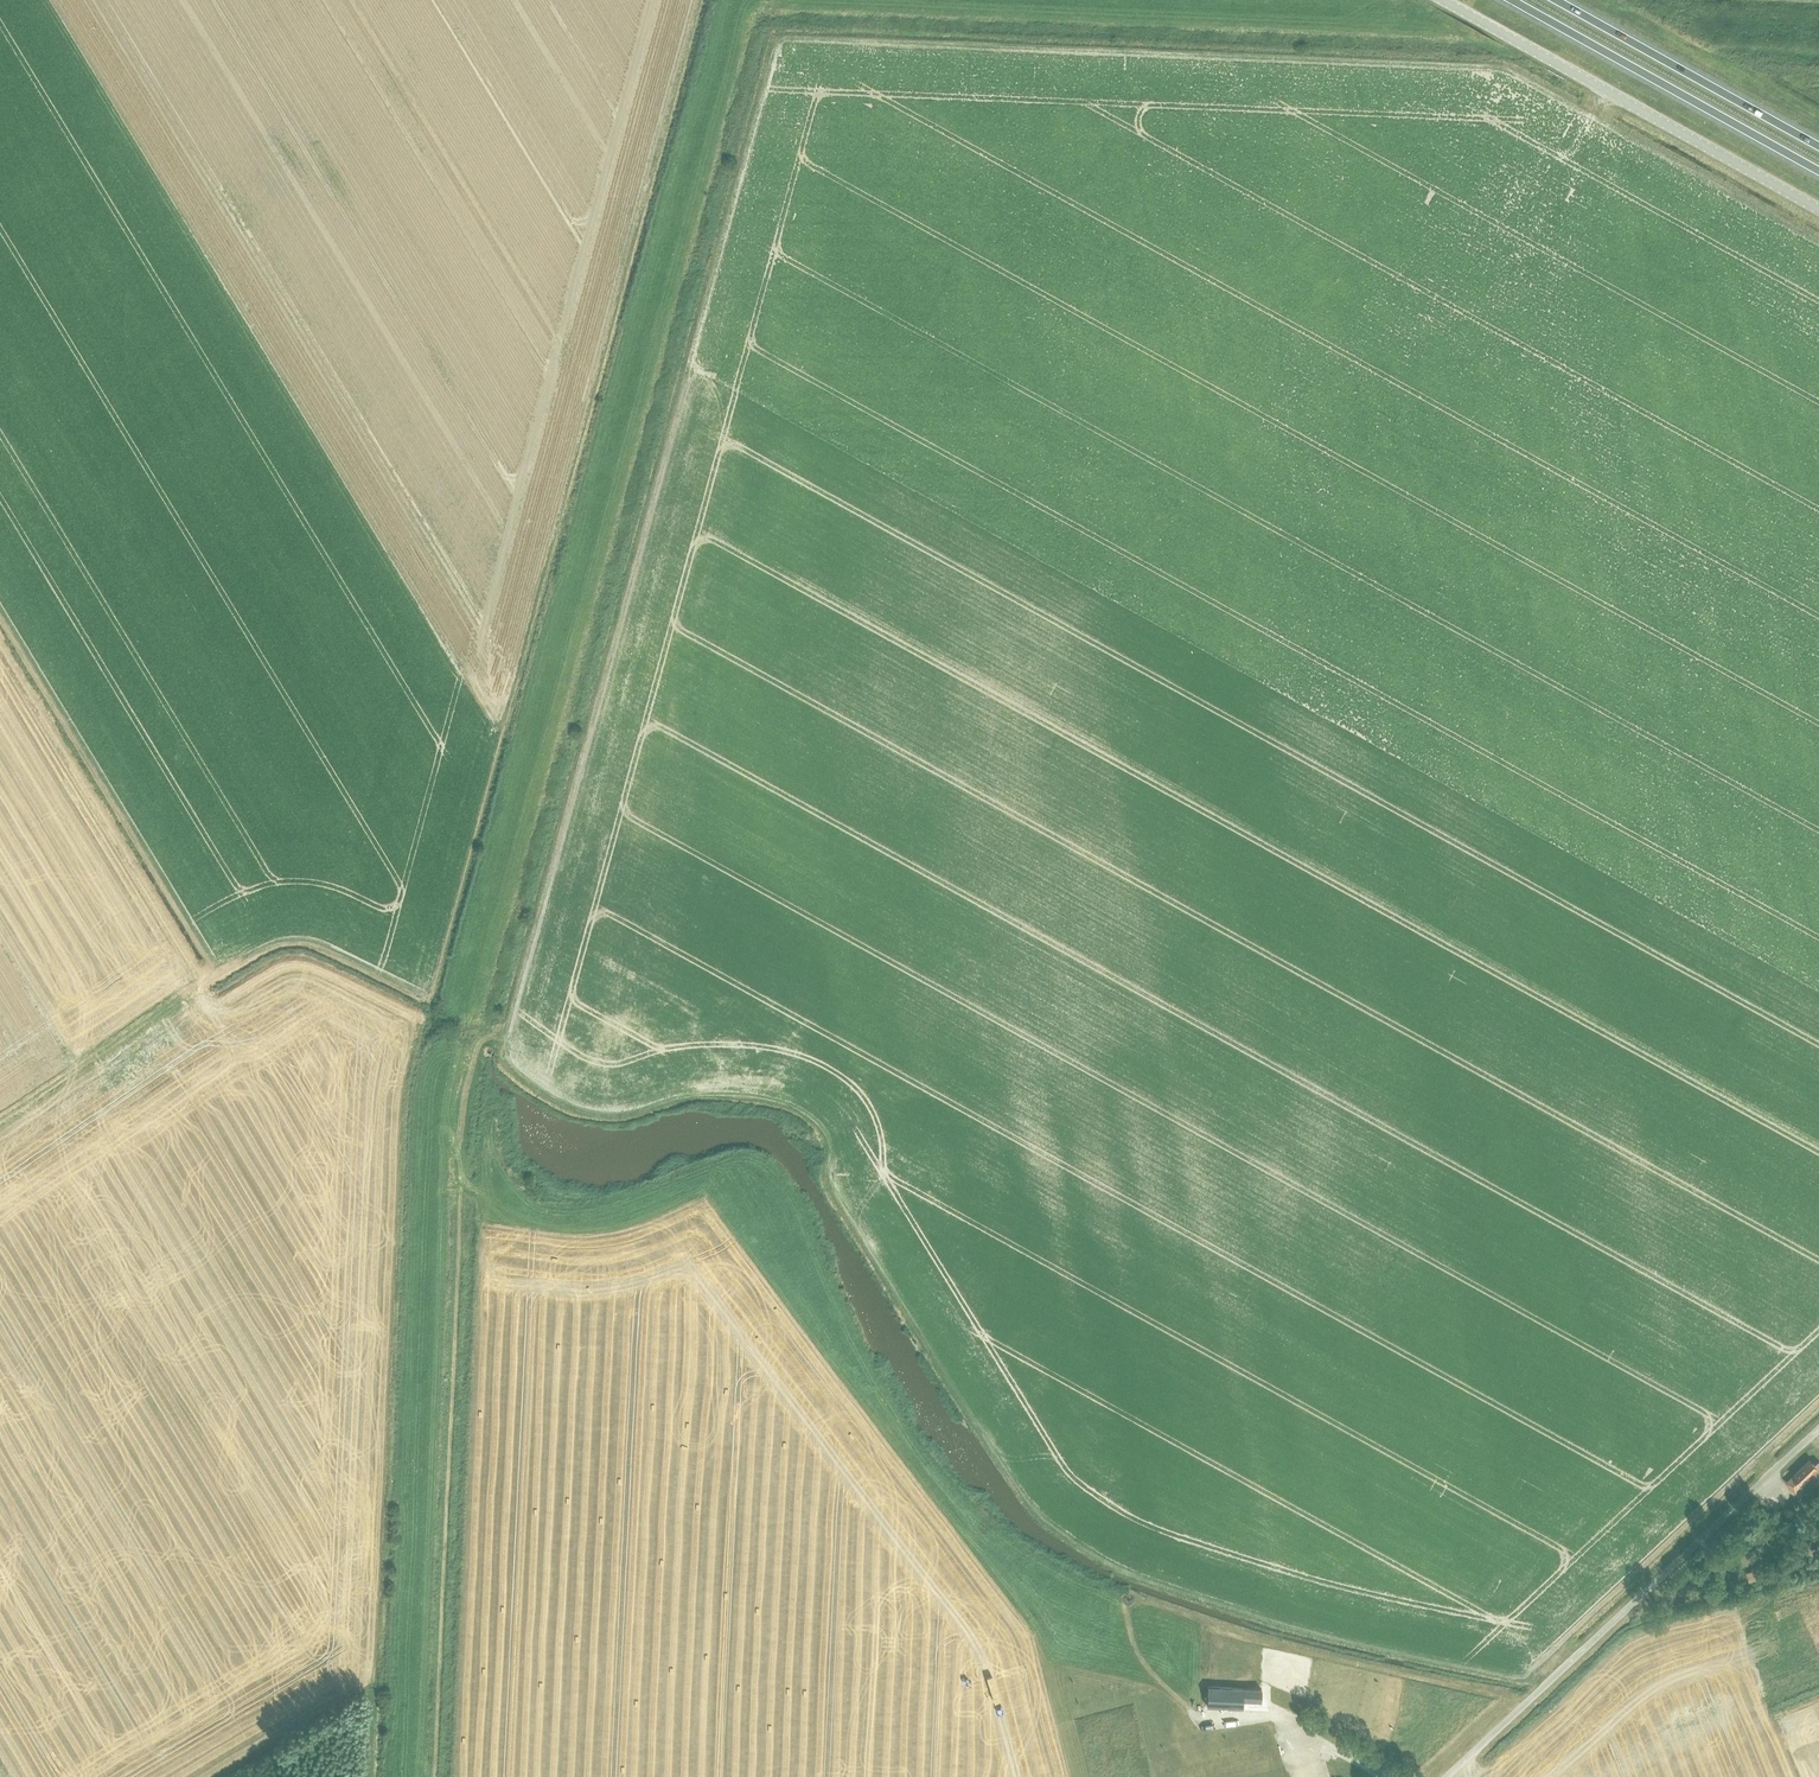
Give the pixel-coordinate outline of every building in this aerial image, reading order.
[(1786,1482),(1796,1492),(1803,1485),(1808,1490),(1809,1492),(1817,1484),(1818,1482),(1818,1462),(1815,1465),(1810,1459),(1786,1482)] [(1261,1700),(1262,1688),(1231,1686),(1231,1685),(1208,1684),(1207,1705),(1243,1706),(1243,1699),(1261,1700)]
